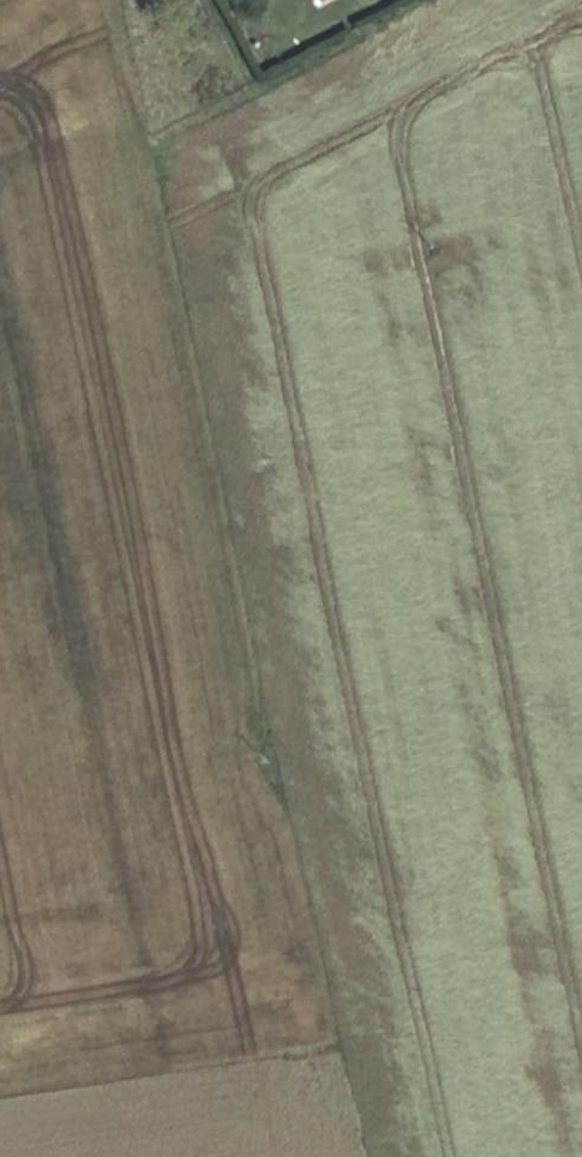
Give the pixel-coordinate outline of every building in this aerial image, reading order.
[(334,16),(370,0),(323,0),(334,16)]
